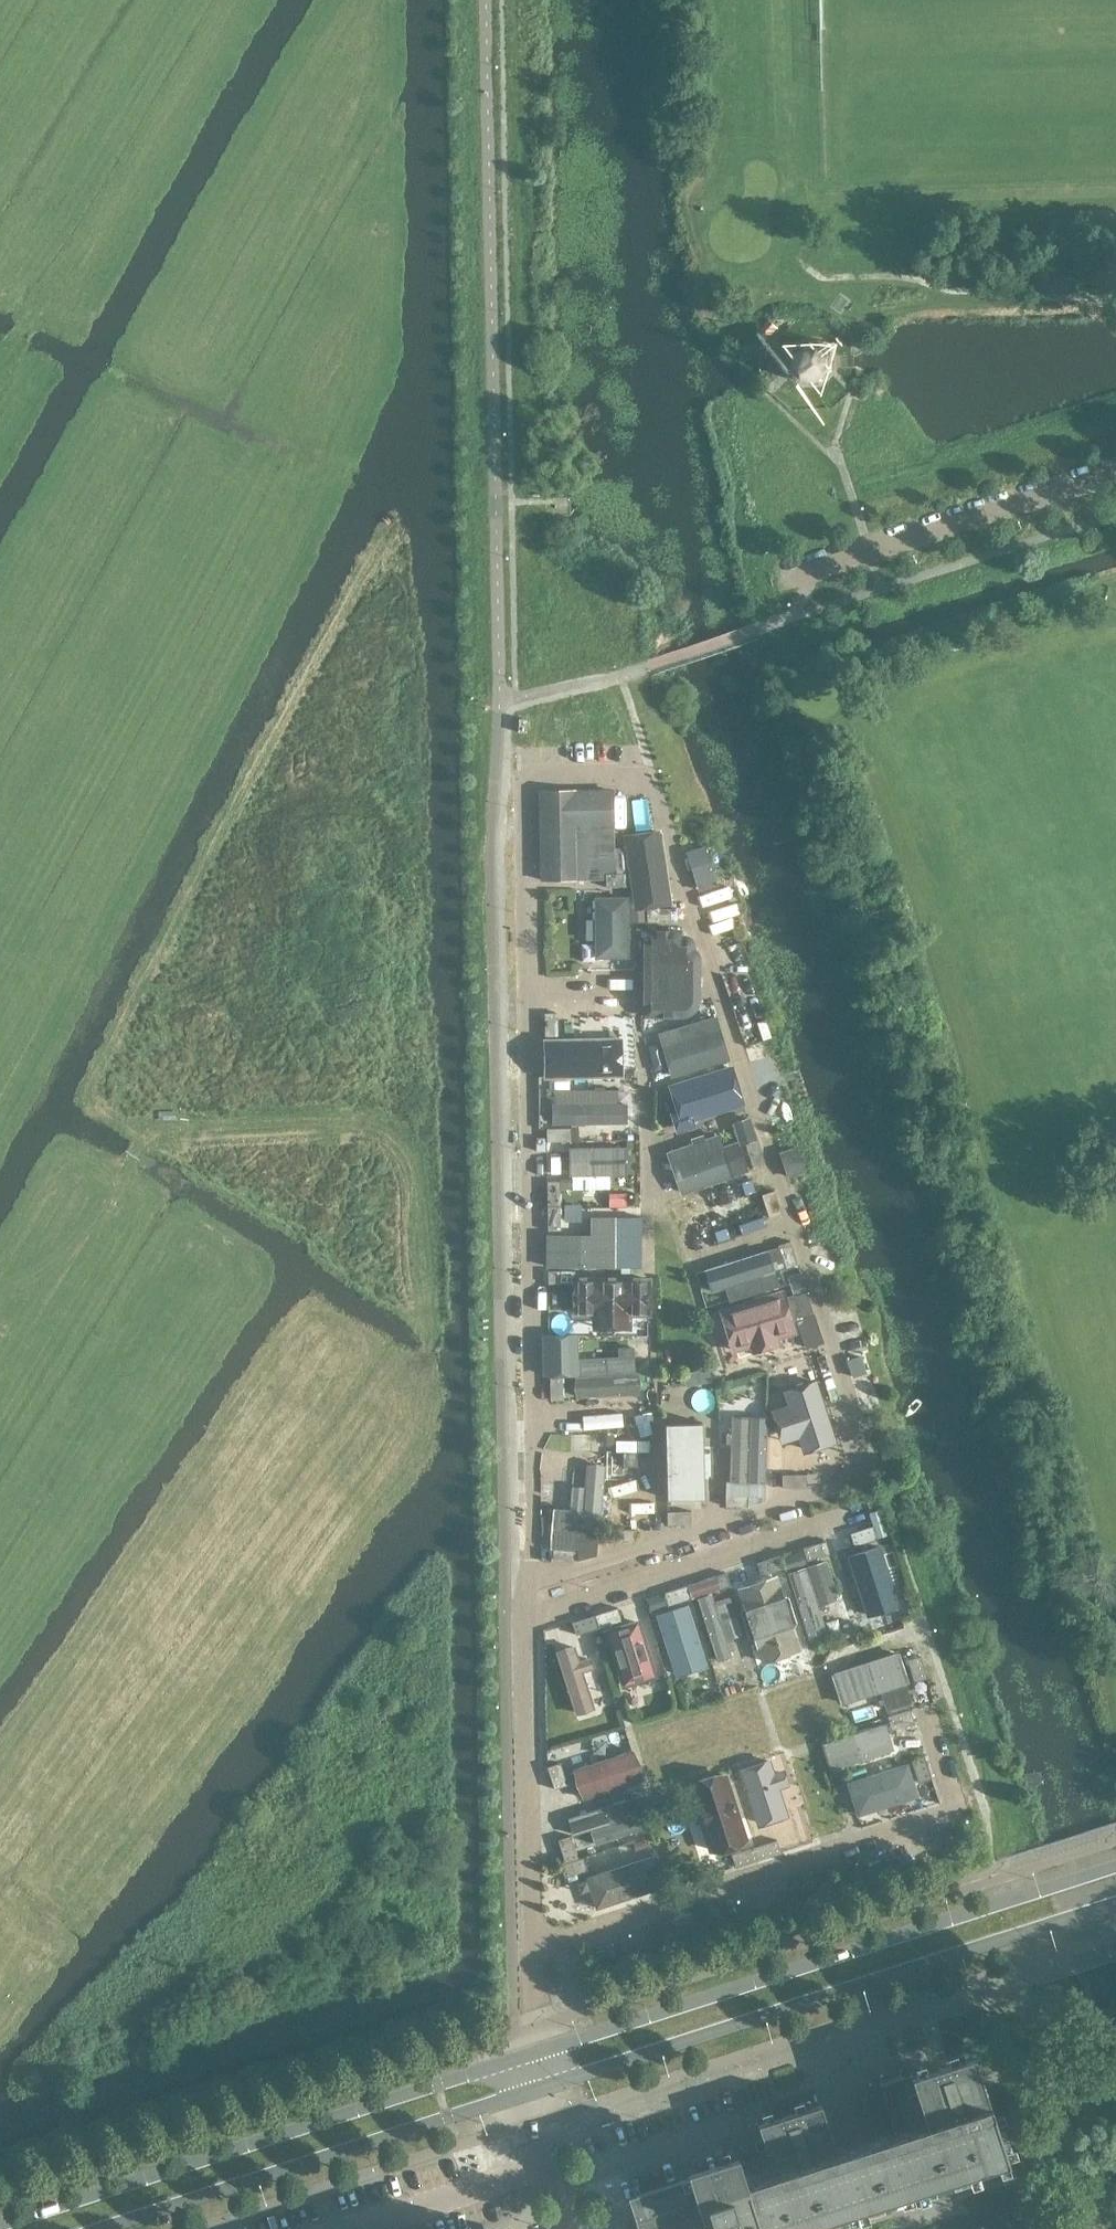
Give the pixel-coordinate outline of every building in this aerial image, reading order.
[(765,337),(777,326),(769,318),(757,329),(765,337)] [(832,368),(832,355),(832,354),(831,351),(821,342),(818,341),(804,341),(802,342),(792,352),(791,355),(791,369),(792,372),(802,381),(805,382),(819,382),(822,381),(831,371),(832,368)] [(517,717),(517,729),(526,730),(526,718),(517,717)] [(609,780),(541,781),(542,869),(576,869),(575,819),(610,819),(609,780)] [(616,798),(617,810),(647,809),(646,797),(616,798)] [(610,819),(575,819),(576,869),(610,869),(610,819)] [(617,832),(617,865),(627,865),(627,832),(617,832)] [(697,886),(716,883),(710,842),(691,845),(697,886)] [(679,898),(670,867),(644,874),(653,906),(679,898)] [(629,886),(629,873),(605,873),(605,886),(629,886)] [(628,892),(594,892),(594,917),(585,916),(585,937),(592,937),(592,955),(628,955),(628,892)] [(670,921),(670,908),(646,908),(646,921),(670,921)] [(666,938),(666,925),(638,925),(638,938),(644,938),(645,1014),(692,1014),(692,938),(666,938)] [(557,1036),(557,1012),(544,1012),(544,1037),(545,1037),(557,1036)] [(661,1028),(673,1073),(731,1058),(719,1012),(661,1028)] [(622,1036),(542,1037),(542,1075),(622,1074),(622,1036)] [(680,1122),(747,1105),(736,1062),(669,1078),(680,1122)] [(617,1086),(551,1086),(551,1099),(548,1099),(548,1121),(626,1122),(626,1100),(617,1100),(617,1086)] [(571,1141),(571,1127),(546,1128),(546,1141),(571,1141)] [(667,1147),(683,1192),(749,1168),(738,1138),(725,1142),(720,1128),(667,1147)] [(765,1162),(757,1139),(745,1143),(752,1166),(765,1162)] [(625,1143),(567,1143),(567,1172),(571,1172),(572,1186),(607,1186),(607,1171),(625,1171),(625,1143)] [(792,1173),(805,1168),(796,1145),(783,1150),(792,1173)] [(560,1205),(560,1180),(547,1180),(547,1205),(560,1205)] [(781,1213),(773,1190),(761,1194),(768,1217),(781,1213)] [(560,1230),(560,1219),(560,1206),(547,1206),(547,1230),(560,1230)] [(589,1232),(544,1231),(544,1263),(642,1264),(642,1214),(590,1213),(589,1232)] [(797,1263),(790,1240),(777,1244),(785,1267),(797,1263)] [(572,1283),(572,1270),(547,1270),(547,1283),(548,1283),(572,1283)] [(574,1275),(574,1312),(592,1312),(592,1327),(629,1328),(629,1312),(647,1313),(648,1276),(574,1275)] [(813,1313),(806,1290),(793,1294),(801,1318),(813,1313)] [(576,1331),(544,1332),(545,1372),(573,1371),(574,1391),(637,1389),(636,1342),(615,1342),(615,1353),(577,1354),(576,1331)] [(563,1399),(563,1375),(549,1375),(550,1393),(550,1399),(563,1399)] [(801,1435),(805,1449),(838,1439),(820,1377),(785,1387),(790,1401),(773,1406),(783,1440),(801,1435)] [(670,1494),(705,1493),(704,1418),(669,1419),(670,1494)] [(598,1526),(603,1461),(583,1460),(582,1485),(572,1484),(570,1508),(552,1507),(549,1544),(579,1546),(580,1525),(598,1526)] [(806,1487),(806,1473),(781,1474),(782,1487),(806,1487)] [(749,1505),(749,1492),(725,1492),(725,1505),(749,1505)] [(691,1523),(691,1510),(667,1511),(667,1524),(691,1523)] [(876,1538),(872,1525),(849,1532),(853,1545),(876,1538)] [(634,1542),(634,1529),(610,1529),(610,1542),(634,1542)] [(829,1553),(825,1540),(803,1547),(807,1560),(829,1553)] [(577,1560),(577,1547),(553,1548),(553,1561),(577,1560)] [(864,1549),(850,1554),(868,1607),(882,1602),(864,1549)] [(783,1567),(779,1555),(757,1562),(761,1575),(783,1567)] [(730,1585),(726,1572),(716,1575),(720,1588),(730,1585)] [(691,1597),(687,1585),(664,1592),(668,1604),(691,1597)] [(676,1674),(710,1663),(689,1600),(655,1611),(676,1674)] [(621,1620),(617,1607),(595,1614),(599,1627),(621,1620)] [(598,1627),(594,1614),(571,1621),(576,1634),(598,1627)] [(637,1616),(603,1627),(621,1684),(655,1673),(637,1616)] [(574,1641),(554,1647),(574,1713),(594,1707),(582,1668),(591,1666),(588,1655),(579,1658),(574,1641)] [(926,1677),(919,1655),(907,1659),(913,1681),(926,1677)] [(914,1721),(910,1708),(887,1715),(892,1728),(914,1721)] [(829,1768),(892,1747),(883,1720),(820,1740),(829,1768)] [(630,1746),(573,1763),(582,1796),(640,1778),(630,1746)] [(769,1753),(736,1763),(754,1825),(789,1814),(780,1784),(789,1781),(785,1766),(774,1769),(769,1753)] [(931,1777),(924,1755),(911,1759),(918,1782),(931,1777)] [(907,1759),(844,1778),(855,1812),(918,1793),(907,1759)] [(567,1784),(559,1762),(547,1766),(554,1788),(567,1784)] [(727,1767),(687,1779),(707,1850),(747,1839),(727,1767)] [(638,1798),(567,1819),(571,1833),(591,1827),(595,1841),(646,1827),(638,1798)] [(578,1857),(571,1835),(558,1839),(565,1861),(578,1857)] [(781,1852),(776,1839),(754,1846),(758,1859),(781,1852)] [(758,1859),(753,1846),(731,1853),(735,1866),(758,1859)] [(650,1853),(584,1874),(594,1906),(660,1885),(650,1853)] [(587,1869),(583,1857),(561,1863),(565,1876),(587,1869)] [(1005,2154),(971,2050),(878,2080),(893,2128),(834,2147),(819,2099),(756,2120),(771,2167),(743,2176),(734,2147),(684,2163),(686,2169),(625,2189),(638,2228),(772,2228),(1005,2154)]
